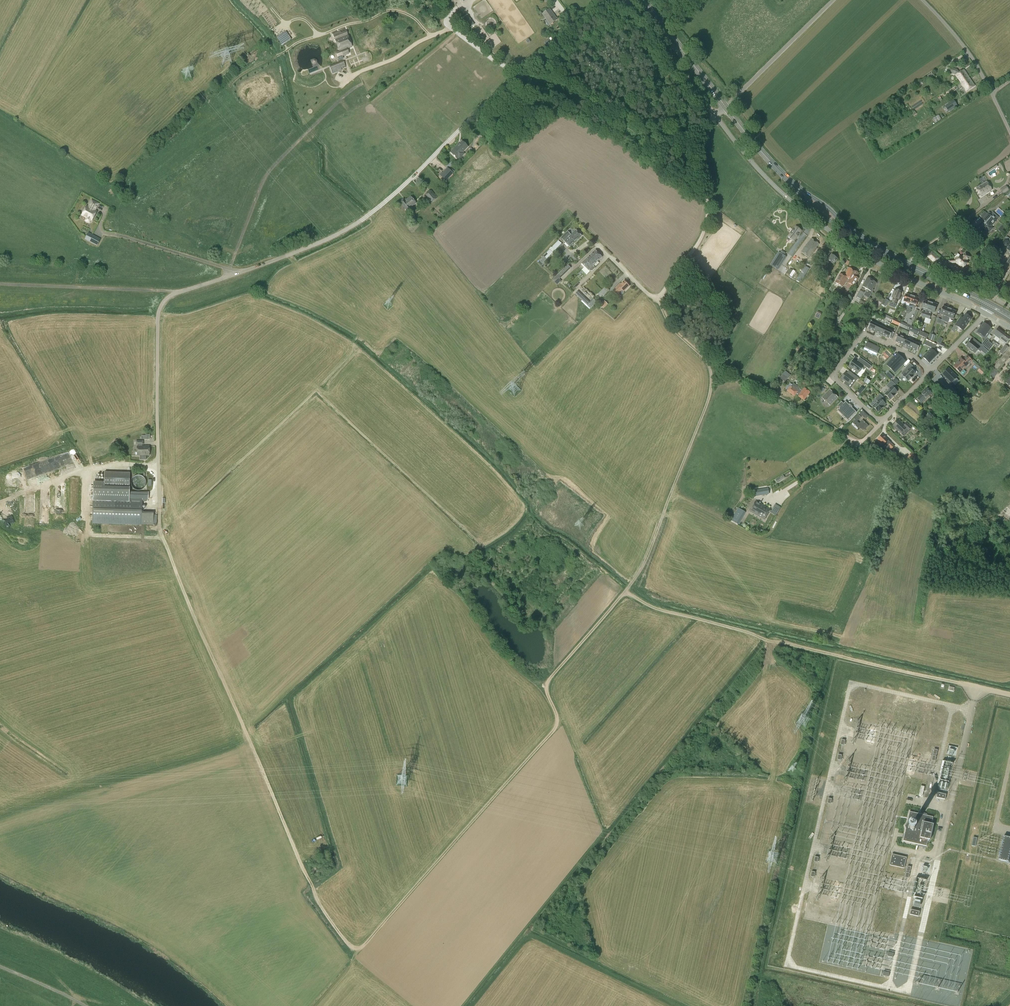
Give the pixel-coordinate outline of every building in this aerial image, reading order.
[(466,25),(468,28),(472,25),(463,9),(456,13),(464,26),(466,25)] [(550,24),(557,20),(549,9),(543,14),(550,24)] [(352,47),(346,31),(337,34),(337,32),(333,34),(339,51),(341,56),(348,53),(346,49),(352,47)] [(286,39),(283,35),(277,39),(282,46),(291,39),(289,36),(286,39)] [(332,74),(342,70),(341,68),(345,67),(343,61),(329,66),(332,74)] [(957,69),(951,68),(950,73),(957,74),(956,75),(960,81),(968,76),(964,70),(960,73),(957,69)] [(967,91),(975,86),(968,76),(960,81),(967,91)] [(920,100),(911,105),(914,109),(923,103),(920,100)] [(948,112),(957,106),(954,101),(945,107),(948,112)] [(460,159),(463,156),(461,154),(467,147),(462,142),(455,149),(452,152),(459,158),(460,159)] [(446,181),(453,173),(450,170),(447,168),(442,173),(442,172),(439,175),(446,181)] [(981,196),(992,190),(986,181),(976,188),(981,196)] [(1006,186),(1000,190),(1003,194),(1009,191),(1006,186)] [(430,204),(437,198),(431,190),(423,196),(430,204)] [(416,203),(410,197),(405,201),(403,199),(400,202),(407,211),(411,208),(410,208),(416,203)] [(95,210),(98,203),(92,200),(88,207),(86,206),(82,215),(87,218),(85,221),(89,222),(90,222),(91,220),(92,220),(96,211),(95,210)] [(991,214),(989,212),(983,219),(985,221),(981,226),(987,231),(987,230),(989,232),(993,228),(991,226),(999,218),(993,212),(991,214)] [(414,224),(418,221),(414,216),(410,219),(414,224)] [(791,233),(788,237),(794,241),(798,236),(798,235),(799,235),(799,234),(802,231),(796,227),(794,230),(793,229),(793,230),(791,233),(790,233),(791,233)] [(99,233),(89,228),(86,233),(96,239),(99,233)] [(581,236),(576,231),(571,235),(568,232),(561,238),(570,247),(581,236)] [(812,239),(801,252),(809,257),(813,252),(814,252),(817,249),(816,248),(819,244),(812,239)] [(1009,251),(1009,244),(1005,240),(999,248),(1001,249),(1001,250),(1004,252),(1007,248),(1009,251)] [(555,251),(562,244),(558,241),(552,247),(551,247),(549,249),(550,250),(539,261),(542,264),(553,253),(553,252),(555,250),(555,251)] [(590,263),(599,254),(595,250),(585,261),(581,263),(585,267),(582,270),(583,271),(588,265),(590,263)] [(928,256),(927,257),(935,264),(940,258),(938,256),(934,253),(932,251),(928,256)] [(779,253),(776,257),(782,261),(785,256),(779,253)] [(588,265),(583,271),(586,275),(591,271),(592,271),(595,268),(595,267),(594,265),(602,257),(599,254),(590,263),(588,265)] [(829,256),(825,262),(828,264),(829,261),(833,264),(837,259),(832,254),(830,257),(829,256)] [(962,257),(960,256),(959,258),(957,256),(955,258),(956,260),(948,261),(949,261),(950,261),(950,263),(949,263),(949,264),(956,263),(961,268),(962,270),(964,271),(965,270),(970,265),(966,261),(969,257),(965,254),(962,257)] [(1009,256),(1002,268),(998,269),(999,274),(1005,273),(1009,266),(1009,257),(1009,256)] [(817,270),(819,267),(822,270),(825,265),(823,263),(820,261),(815,268),(817,270)] [(804,268),(796,280),(800,282),(802,278),(803,279),(808,271),(804,268)] [(848,278),(849,279),(853,270),(849,268),(844,276),(840,274),(835,283),(843,287),(848,278)] [(847,283),(846,286),(851,289),(853,286),(854,286),(858,279),(856,277),(858,273),(853,270),(849,279),(847,283)] [(864,291),(865,288),(867,289),(871,281),(867,278),(862,287),(861,289),(864,291)] [(629,286),(624,281),(621,285),(620,284),(618,286),(613,290),(617,295),(622,290),(623,292),(629,286)] [(867,289),(865,292),(863,296),(868,299),(872,292),(871,292),(876,283),(871,281),(867,289)] [(603,296),(609,290),(607,288),(610,286),(608,284),(598,294),(600,297),(602,295),(603,296)] [(863,296),(865,292),(860,290),(857,296),(861,299),(863,296)] [(898,300),(901,292),(895,290),(892,298),(893,298),(892,302),(896,304),(897,300),(898,300)] [(902,304),(907,306),(906,307),(908,308),(912,296),(906,294),(905,298),(904,298),(902,304)] [(912,296),(908,308),(910,309),(911,307),(912,308),(913,305),(916,306),(918,298),(912,296)] [(583,297),(581,300),(582,301),(590,309),(597,302),(594,299),(590,303),(583,297)] [(874,303),(872,307),(875,308),(876,307),(879,308),(880,307),(883,301),(876,297),(875,300),(876,301),(874,303)] [(921,309),(926,310),(925,313),(923,312),(921,316),(925,318),(930,303),(924,300),(921,309)] [(937,305),(930,303),(925,318),(929,319),(931,315),(932,312),(934,313),(937,305)] [(941,321),(944,322),(949,309),(943,307),(940,314),(943,316),(941,321)] [(956,312),(949,309),(944,322),(948,323),(950,318),(953,319),(956,312)] [(961,317),(957,322),(951,330),(954,332),(957,327),(961,330),(964,326),(965,326),(968,322),(968,323),(971,319),(966,315),(963,318),(961,317)] [(908,326),(907,329),(910,331),(918,335),(920,330),(912,326),(912,327),(911,327),(915,318),(913,317),(911,321),(909,326),(908,326)] [(868,329),(875,332),(878,325),(871,322),(868,329)] [(984,323),(980,329),(979,328),(976,331),(986,339),(989,334),(987,333),(990,328),(987,326),(984,323)] [(882,335),(885,329),(878,325),(875,332),(882,335)] [(892,332),(885,329),(882,335),(889,338),(892,332)] [(993,334),(999,339),(1004,333),(998,329),(993,334)] [(1004,333),(999,339),(1006,344),(1009,339),(1009,338),(1004,333)] [(896,342),(903,345),(906,338),(899,335),(896,342)] [(909,348),(912,341),(906,338),(903,345),(909,348)] [(936,344),(926,339),(924,344),(934,349),(936,344)] [(919,345),(912,341),(909,348),(916,351),(919,345)] [(968,345),(966,346),(970,349),(969,350),(972,352),(972,351),(975,353),(978,350),(980,352),(981,351),(986,355),(988,351),(984,348),(984,347),(979,344),(977,346),(971,341),(970,342),(968,345)] [(988,342),(984,347),(989,350),(993,345),(988,342)] [(868,343),(865,350),(876,355),(879,348),(868,343)] [(993,368),(998,372),(1009,357),(1009,347),(993,368)] [(887,349),(880,356),(885,360),(892,353),(887,349)] [(937,355),(931,349),(923,358),(929,363),(937,355)] [(897,354),(889,363),(892,366),(890,368),(895,373),(905,362),(897,354)] [(972,361),(967,356),(962,361),(960,358),(958,360),(959,361),(954,365),(957,368),(956,369),(960,373),(972,361)] [(863,365),(866,367),(868,364),(864,361),(863,361),(861,364),(857,361),(857,362),(854,360),(849,367),(858,373),(863,367),(862,366),(863,365)] [(906,369),(901,374),(903,375),(903,376),(908,381),(908,380),(909,381),(913,376),(915,373),(912,371),(914,368),(910,364),(905,368),(906,369)] [(957,378),(948,368),(942,374),(947,380),(946,381),(950,385),(951,383),(957,378)] [(779,378),(785,382),(790,375),(785,371),(779,378)] [(851,377),(845,373),(841,378),(846,382),(844,384),(848,387),(854,379),(856,381),(858,378),(853,374),(851,377)] [(887,386),(890,389),(885,394),(890,399),(891,399),(895,395),(895,394),(897,392),(894,389),(897,387),(891,381),(887,386)] [(949,396),(952,392),(942,382),(939,386),(949,396)] [(798,396),(804,401),(810,392),(804,388),(801,392),(799,390),(800,388),(793,383),(790,388),(790,387),(787,391),(794,396),(796,393),(799,395),(798,396)] [(933,395),(930,391),(929,391),(927,388),(924,391),(921,394),(922,395),(917,399),(921,403),(929,396),(931,397),(933,395)] [(830,405),(837,397),(830,390),(822,398),(830,405)] [(878,412),(878,411),(879,412),(883,407),(885,404),(882,401),(885,399),(880,395),(875,399),(878,401),(873,407),(878,412)] [(857,412),(852,408),(852,407),(851,408),(849,406),(850,406),(845,401),(845,402),(843,404),(841,402),(837,406),(839,408),(837,410),(837,411),(838,409),(849,419),(847,420),(848,421),(856,412),(856,413),(857,412)] [(859,414),(858,415),(861,418),(862,416),(866,420),(868,417),(862,411),(859,414)] [(933,422),(936,419),(929,413),(924,418),(926,420),(927,420),(929,422),(931,420),(933,422)] [(861,427),(864,431),(868,426),(863,420),(859,424),(857,422),(861,418),(858,415),(854,419),(855,420),(852,423),(859,429),(861,427)] [(911,428),(906,423),(904,426),(899,420),(893,427),(896,430),(897,429),(902,434),(906,430),(908,431),(911,428)] [(888,441),(888,440),(882,435),(878,440),(883,445),(883,446),(887,450),(889,447),(892,450),(894,447),(888,441)] [(142,446),(142,444),(143,444),(142,441),(136,441),(136,445),(138,444),(138,446),(137,446),(137,456),(149,455),(149,446),(142,446)] [(913,464),(918,459),(912,453),(907,459),(913,464)] [(68,454),(53,459),(56,468),(70,464),(68,454)] [(129,489),(129,473),(104,472),(104,482),(93,481),(92,523),(114,524),(142,524),(153,525),(153,514),(142,514),(142,498),(129,498),(129,489)] [(138,490),(140,490),(141,490),(142,489),(143,489),(144,488),(145,487),(145,486),(146,484),(146,483),(146,482),(146,481),(145,479),(145,478),(144,477),(143,477),(142,476),(141,475),(139,475),(138,475),(137,475),(136,476),(135,476),(134,477),(133,478),(132,479),(131,480),(131,481),(131,483),(131,484),(131,485),(132,486),(133,487),(134,488),(135,489),(136,490),(137,490),(138,490)] [(750,512),(765,520),(770,509),(756,501),(750,512)] [(731,520),(738,524),(744,514),(737,510),(731,520)] [(917,813),(909,812),(907,823),(905,826),(906,829),(903,841),(926,846),(928,840),(930,840),(933,824),(931,824),(933,817),(928,816),(926,814),(919,812),(917,813)] [(1004,836),(1004,837),(1003,838),(1002,843),(1000,855),(999,858),(999,860),(1000,860),(1003,861),(1006,861),(1007,863),(1009,863),(1009,837),(1004,836)] [(904,868),(906,857),(892,854),(889,865),(904,868)] [(919,893),(915,893),(916,889),(915,889),(915,892),(911,892),(911,898),(919,898),(919,893)]
